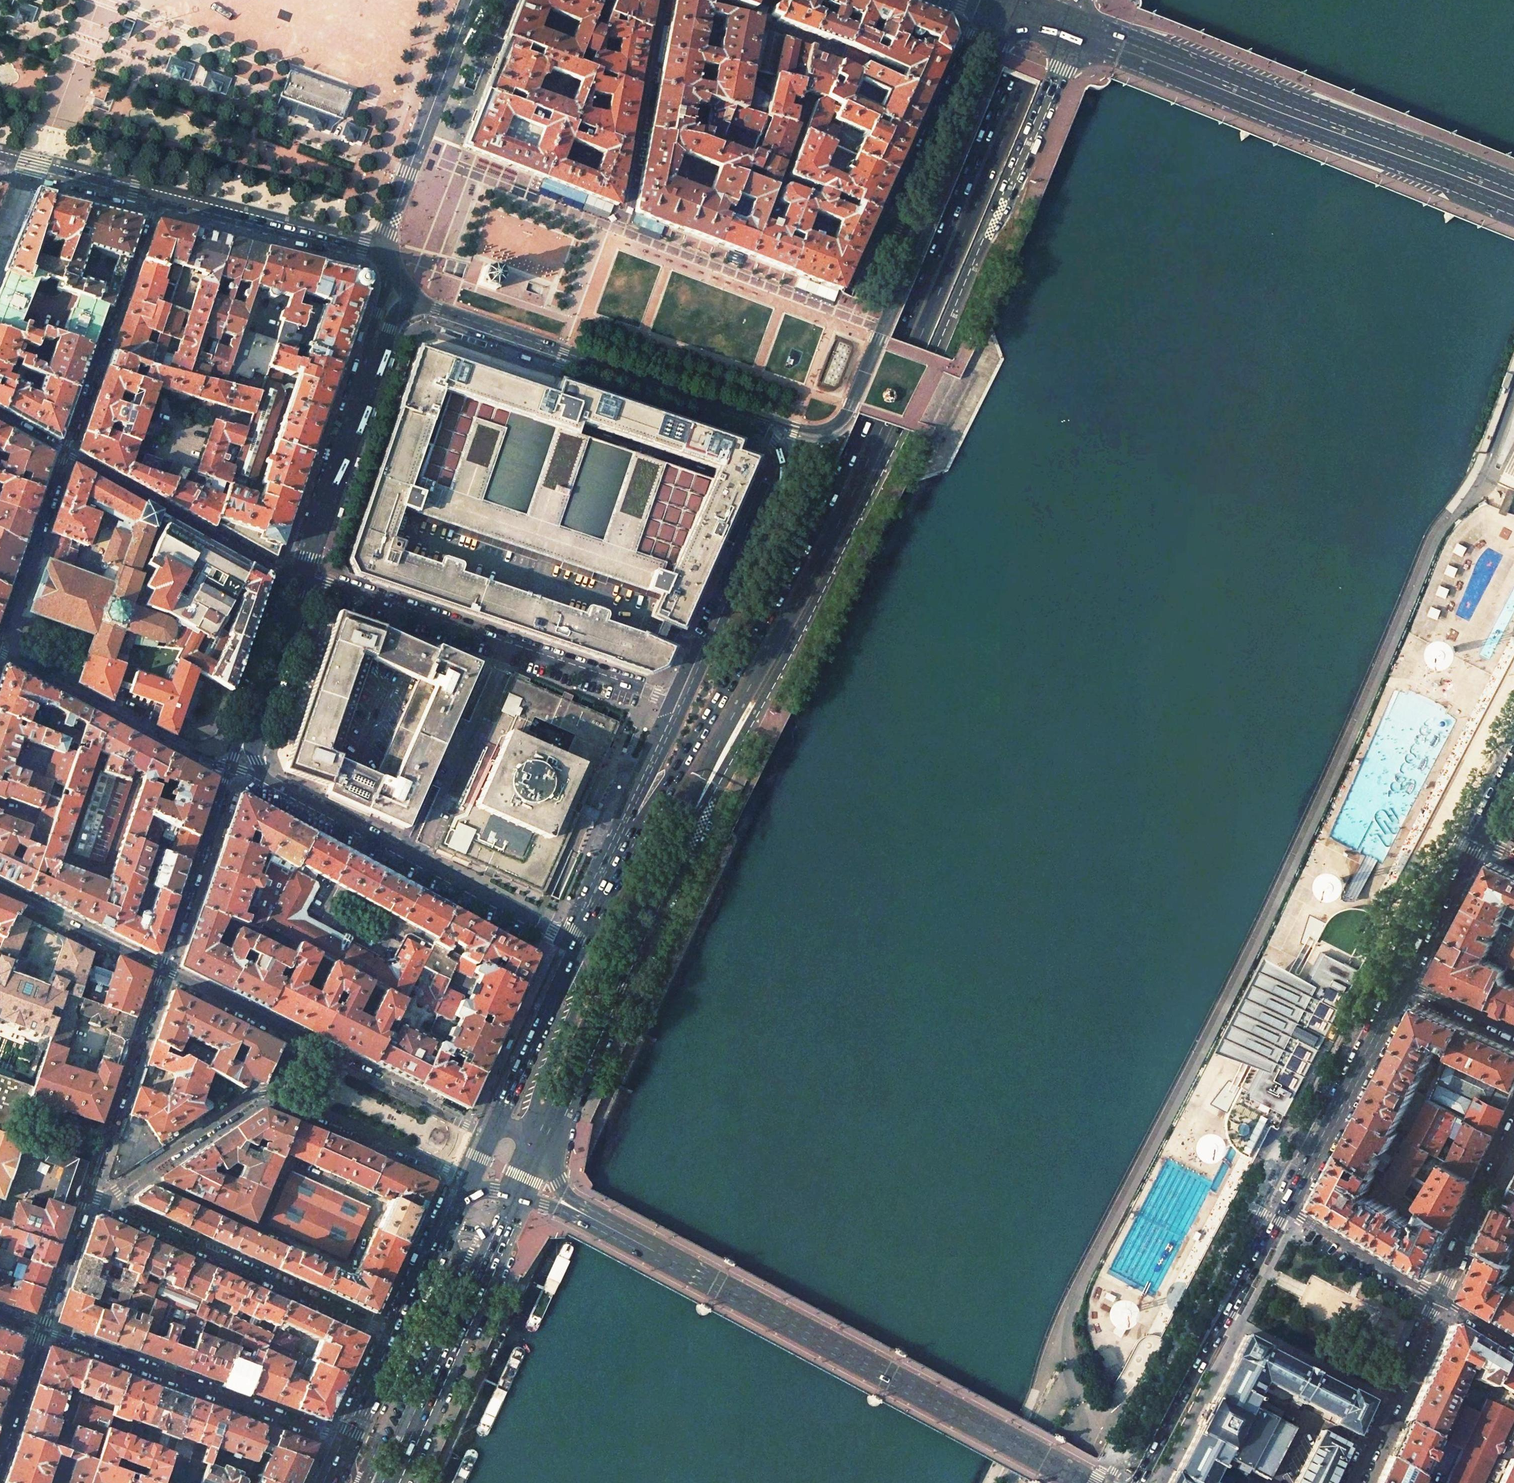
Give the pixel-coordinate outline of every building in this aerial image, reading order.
[(18,0),(13,0),(7,15),(31,23),(37,7),(18,0)] [(126,19),(118,38),(123,40),(125,41),(128,41),(125,50),(118,68),(108,92),(104,101),(95,98),(94,102),(92,106),(95,107),(97,108),(110,112),(117,95),(128,85),(151,66),(173,50),(201,36),(209,38),(216,41),(223,20),(264,1),(267,0),(132,0),(126,19)] [(264,1),(265,17),(263,25),(292,36),(295,28),(306,32),(311,39),(349,88),(473,250),(487,239),(488,238),(490,237),(495,233),(500,229),(502,228),(503,227),(506,224),(511,221),(516,217),(501,197),(456,139),(466,115),(484,68),(481,67),(479,67),(476,65),(473,64),(455,111),(442,122),(386,50),(353,8),(353,0),(267,0),(264,1)] [(582,51),(593,55),(602,31),(590,27),(596,10),(570,0),(518,0),(503,38),(576,64),(582,51)] [(596,10),(608,15),(612,6),(614,0),(570,0),(596,10)] [(612,6),(608,15),(648,30),(653,0),(614,0),(612,6)] [(669,25),(664,49),(750,70),(758,28),(759,20),(708,7),(709,0),(673,0),(669,25)] [(743,6),(752,9),(756,0),(746,0),(743,6)] [(781,1),(780,4),(773,7),(770,16),(777,18),(785,0),(778,0),(781,1)] [(777,18),(776,21),(811,33),(819,16),(819,15),(810,11),(815,0),(785,0),(777,18)] [(819,15),(823,6),(825,2),(819,0),(815,0),(810,11),(819,15)] [(825,2),(823,6),(834,10),(830,21),(819,16),(811,33),(846,46),(853,29),(854,28),(843,23),(839,22),(840,18),(842,14),(843,12),(847,13),(858,18),(865,0),(826,0),(825,2)] [(878,23),(881,22),(878,32),(875,38),(875,39),(873,42),(884,48),(889,35),(905,1),(901,0),(865,0),(858,18),(854,28),(853,29),(866,34),(872,19),(874,22),(875,23),(876,23),(878,23)] [(945,16),(905,1),(889,35),(903,41),(905,35),(907,31),(909,32),(909,33),(909,34),(909,35),(910,36),(910,37),(911,38),(913,38),(914,38),(919,34),(933,40),(931,45),(947,52),(954,37),(945,16)] [(758,5),(756,10),(766,14),(768,8),(758,5)] [(834,10),(823,6),(819,15),(819,16),(830,21),(834,10)] [(590,27),(602,31),(608,15),(596,10),(590,27)] [(495,13),(491,14),(487,21),(490,25),(496,28),(501,16),(495,13)] [(843,23),(854,28),(858,18),(847,13),(844,21),(843,23)] [(638,86),(645,46),(648,30),(608,15),(602,31),(593,55),(588,68),(592,70),(638,86)] [(762,29),(755,71),(776,76),(784,37),(762,29)] [(930,90),(947,52),(931,45),(923,42),(918,44),(917,46),(903,41),(889,35),(884,48),(873,42),(875,39),(875,38),(871,37),(866,34),(853,29),(846,46),(868,55),(904,71),(902,78),(930,90)] [(784,37),(776,76),(801,82),(808,46),(784,37)] [(576,64),(503,38),(503,39),(504,40),(495,62),(516,71),(520,63),(541,71),(543,67),(580,81),(575,95),(582,97),(592,70),(588,68),(576,64)] [(813,47),(808,46),(801,82),(799,89),(804,91),(817,95),(824,98),(825,98),(829,86),(833,77),(838,63),(811,54),(813,47)] [(863,66),(868,55),(846,46),(839,64),(861,72),(863,66)] [(661,67),(658,85),(703,98),(743,109),(748,83),(750,70),(664,49),(661,67)] [(582,51),(576,64),(588,68),(593,55),(582,51)] [(185,79),(190,65),(170,57),(164,71),(169,73),(169,75),(170,75),(169,78),(176,80),(177,78),(179,79),(180,77),(185,79)] [(516,71),(495,62),(494,65),(493,68),(536,84),(541,71),(520,63),(516,71)] [(839,64),(838,63),(833,77),(840,80),(836,89),(829,86),(825,98),(840,104),(911,131),(921,109),(930,90),(902,78),(900,82),(863,66),(861,72),(839,64)] [(198,66),(192,79),(201,82),(206,69),(198,66)] [(484,91),(531,108),(547,114),(561,119),(571,123),(582,97),(575,95),(570,107),(532,93),(536,84),(493,68),(484,91)] [(571,123),(575,124),(591,130),(627,144),(632,116),(638,86),(592,70),(582,97),(571,123)] [(222,93),(228,79),(207,71),(202,85),(207,87),(206,89),(208,90),(207,92),(214,95),(215,93),(216,93),(217,91),(222,93)] [(297,74),(289,71),(280,96),(280,97),(287,99),(288,99),(300,103),(302,104),(298,116),(310,120),(314,109),(318,110),(320,111),(334,116),(334,117),(337,118),(342,119),(344,113),(344,112),(348,100),(349,100),(351,94),(344,91),(343,91),(320,83),(297,74)] [(776,76),(770,98),(765,116),(771,118),(783,121),(792,124),(795,110),(787,108),(789,98),(797,100),(799,89),(801,82),(776,76)] [(770,98),(748,83),(743,109),(765,116),(770,98)] [(653,109),(649,130),(696,136),(697,129),(687,127),(688,120),(691,107),(694,104),(702,106),(703,98),(658,85),(653,109)] [(804,109),(804,91),(799,89),(797,100),(795,110),(792,124),(798,125),(804,109)] [(546,158),(561,119),(547,114),(544,124),(527,118),(531,108),(484,91),(473,118),(462,146),(502,162),(543,178),(550,159),(546,158)] [(275,111),(295,118),(296,115),(300,103),(288,99),(287,99),(280,97),(275,111)] [(727,123),(758,135),(765,116),(743,109),(703,98),(702,106),(710,108),(712,113),(708,132),(697,129),(696,136),(719,144),(727,123)] [(831,113),(835,115),(840,104),(825,98),(824,98),(816,101),(804,131),(832,143),(833,144),(840,130),(839,130),(826,124),(831,113)] [(902,150),(911,131),(840,104),(835,115),(833,119),(865,134),(863,137),(862,140),(856,153),(894,170),(902,150)] [(312,125),(331,132),(333,127),(342,119),(337,118),(334,117),(334,116),(320,111),(318,110),(317,110),(313,121),(312,125)] [(778,179),(798,125),(792,124),(783,121),(771,118),(758,154),(762,155),(756,171),(762,173),(778,179)] [(622,173),(627,144),(591,130),(587,140),(571,134),(575,124),(571,123),(561,119),(546,158),(550,159),(543,178),(616,206),(622,173)] [(342,135),(362,143),(367,128),(347,120),(342,135)] [(699,123),(688,120),(687,127),(697,129),(699,123)] [(735,194),(742,175),(745,167),(749,156),(719,144),(696,136),(649,130),(641,172),(634,211),(635,213),(645,216),(645,217),(676,229),(676,228),(686,232),(686,231),(717,243),(726,218),(721,216),(724,207),(729,209),(735,194)] [(790,177),(819,189),(835,195),(856,203),(875,210),(884,190),(894,170),(856,153),(844,180),(821,170),(832,143),(804,131),(788,173),(788,174),(788,175),(789,177),(790,177)] [(756,171),(762,155),(758,154),(752,151),(750,156),(749,156),(745,167),(756,171)] [(589,171),(561,160),(560,163),(591,175),(589,171)] [(762,173),(759,181),(774,187),(775,187),(778,179),(762,173)] [(717,243),(748,254),(761,221),(774,187),(759,181),(742,175),(735,194),(751,200),(747,213),(744,221),(739,224),(726,218),(717,243)] [(779,204),(785,206),(777,227),(774,226),(770,224),(761,221),(748,254),(788,270),(802,234),(794,231),(808,194),(786,186),(785,186),(784,186),(783,186),(783,187),(782,188),(778,200),(778,201),(778,202),(778,203),(779,204)] [(819,189),(815,197),(831,203),(835,195),(819,189)] [(22,234),(7,271),(21,275),(24,269),(30,253),(34,242),(37,234),(52,197),(38,194),(22,234)] [(751,200),(735,194),(729,209),(726,218),(739,224),(743,212),(747,213),(751,200)] [(829,287),(829,286),(839,290),(855,256),(854,256),(872,218),(851,210),(831,203),(815,197),(808,194),(794,231),(802,234),(788,270),(797,274),(797,275),(802,277),(829,287)] [(87,206),(52,197),(37,234),(52,239),(56,240),(60,241),(63,244),(61,245),(59,253),(58,259),(52,261),(30,253),(24,269),(45,276),(47,277),(60,281),(87,206)] [(853,209),(851,210),(872,218),(873,214),(875,210),(856,203),(853,209)] [(142,219),(87,206),(60,281),(57,287),(79,295),(107,305),(112,306),(117,292),(107,289),(102,288),(102,286),(102,285),(84,280),(83,282),(77,280),(89,246),(119,256),(128,259),(142,219)] [(487,239),(473,250),(469,262),(468,266),(449,259),(447,266),(445,274),(464,280),(478,284),(484,267),(501,272),(495,290),(484,329),(478,333),(444,321),(439,335),(494,352),(498,340),(531,307),(537,300),(543,294),(553,283),(560,276),(566,271),(569,267),(536,236),(529,223),(524,226),(516,217),(511,221),(506,224),(503,227),(502,228),(500,229),(495,233),(490,237),(488,238),(487,239)] [(157,222),(143,261),(166,268),(167,268),(169,262),(183,266),(194,231),(157,222)] [(199,282),(189,313),(187,320),(184,330),(180,340),(175,356),(173,356),(167,370),(185,375),(230,240),(194,231),(183,266),(211,274),(209,279),(206,278),(205,280),(204,280),(202,280),(202,281),(201,282),(199,282)] [(218,340),(220,333),(230,301),(237,281),(249,245),(230,240),(185,375),(201,379),(205,380),(214,352),(209,351),(207,357),(200,355),(207,337),(213,339),(218,340)] [(54,248),(34,242),(30,253),(52,261),(58,259),(59,253),(54,248)] [(249,245),(237,281),(243,283),(249,284),(248,293),(245,293),(243,292),(242,294),(244,297),(245,298),(244,300),(243,306),(230,301),(220,333),(233,338),(232,339),(230,340),(229,340),(228,345),(227,347),(229,349),(229,351),(216,346),(214,352),(205,380),(210,381),(212,374),(225,378),(240,331),(255,286),(267,249),(249,245)] [(321,262),(267,249),(255,286),(267,290),(267,293),(266,293),(266,294),(267,294),(269,298),(273,299),(276,297),(277,296),(278,293),(290,297),(275,343),(273,348),(294,354),(321,262)] [(119,256),(107,289),(117,292),(123,273),(128,259),(119,256)] [(126,312),(112,352),(149,364),(155,346),(142,341),(146,329),(151,331),(159,334),(169,307),(160,304),(155,302),(162,282),(166,268),(143,261),(126,312)] [(350,340),(366,292),(367,291),(366,289),(368,287),(369,286),(370,283),(370,280),(370,277),(367,274),(365,272),(362,271),(359,271),(356,272),(355,270),(355,271),(321,262),(294,354),(305,357),(341,367),(350,340)] [(483,266),(478,284),(496,290),(502,272),(483,266)] [(170,279),(178,281),(181,269),(174,267),(170,279)] [(7,271),(0,287),(0,329),(21,337),(25,327),(19,324),(37,279),(43,281),(43,280),(45,276),(24,269),(21,275),(7,271)] [(829,287),(802,277),(798,286),(835,300),(839,290),(829,286),(829,287)] [(241,292),(243,292),(245,293),(248,293),(249,284),(243,283),(241,291),(241,292)] [(161,301),(160,304),(169,307),(169,306),(176,286),(169,284),(168,287),(169,288),(164,302),(161,301)] [(66,329),(64,336),(93,346),(100,324),(107,305),(79,295),(73,309),(72,309),(65,329),(66,329)] [(184,312),(169,306),(169,307),(159,334),(157,340),(155,346),(149,364),(149,366),(167,370),(173,356),(163,354),(169,337),(180,340),(184,330),(179,328),(182,319),(184,312)] [(20,342),(30,346),(37,348),(41,336),(27,331),(29,324),(26,323),(25,327),(21,337),(22,337),(20,342)] [(27,331),(41,336),(43,329),(29,324),(27,331)] [(0,329),(0,365),(10,369),(14,359),(21,361),(20,368),(26,370),(29,371),(31,362),(32,360),(26,357),(16,354),(20,342),(22,337),(21,337),(0,329)] [(57,339),(45,371),(42,370),(42,369),(42,368),(42,366),(41,366),(31,362),(29,371),(44,376),(78,389),(86,366),(93,346),(64,336),(43,329),(41,336),(40,338),(50,341),(51,341),(52,340),(53,340),(53,339),(54,338),(57,339)] [(157,340),(159,334),(151,331),(149,337),(157,340)] [(275,343),(240,331),(225,378),(223,384),(232,387),(236,375),(248,379),(253,364),(267,368),(273,348),(275,343)] [(213,339),(209,351),(214,352),(216,346),(218,340),(213,339)] [(30,346),(26,357),(32,360),(37,348),(30,346)] [(297,376),(288,402),(325,413),(333,389),(341,367),(305,357),(302,364),(292,360),(294,354),(273,348),(267,368),(282,373),(285,374),(290,376),(291,375),(292,375),(292,374),(295,366),(300,368),(297,376)] [(383,584),(607,660),(607,661),(647,675),(663,668),(672,648),(642,635),(642,636),(602,623),(584,616),(474,579),(439,567),(396,554),(387,551),(390,541),(397,521),(401,507),(418,513),(643,589),(659,595),(650,617),(680,630),(683,624),(756,459),(736,452),(739,442),(713,433),(584,391),(558,382),(555,392),(554,395),(535,388),(439,354),(438,355),(418,348),(408,375),(396,410),(398,411),(348,560),(355,575),(363,578),(383,584)] [(109,362),(106,369),(133,378),(137,365),(143,367),(147,369),(146,372),(142,382),(157,386),(195,398),(201,379),(185,375),(167,370),(149,366),(149,364),(112,352),(109,362)] [(248,379),(244,390),(259,393),(263,380),(267,368),(253,364),(248,379)] [(4,409),(15,381),(15,380),(6,376),(10,369),(0,365),(0,380),(3,381),(0,389),(0,407),(4,409)] [(22,383),(26,370),(20,368),(18,372),(15,380),(15,381),(22,383)] [(278,385),(282,373),(267,368),(263,380),(278,385)] [(6,376),(15,380),(18,372),(10,369),(6,376)] [(118,436),(138,443),(157,386),(142,382),(133,378),(106,369),(92,410),(84,433),(104,440),(106,431),(107,431),(111,433),(113,425),(110,424),(110,422),(122,425),(118,436)] [(69,413),(78,389),(44,376),(38,394),(28,391),(29,387),(29,386),(22,383),(15,381),(4,409),(34,426),(59,440),(69,413)] [(201,379),(195,398),(219,405),(252,414),(259,393),(244,390),(232,387),(223,384),(210,381),(205,380),(201,379)] [(278,385),(263,380),(259,393),(252,414),(251,419),(247,429),(241,447),(234,468),(232,473),(252,480),(254,480),(269,436),(273,425),(284,392),(281,385),(278,385)] [(275,442),(312,454),(320,430),(325,413),(288,402),(275,442)] [(242,416),(239,427),(247,429),(251,419),(242,416)] [(215,420),(197,473),(200,474),(206,476),(223,483),(228,485),(232,473),(234,468),(222,464),(229,443),(241,447),(247,429),(239,427),(227,424),(217,421),(215,420)] [(1,453),(8,456),(4,465),(0,464),(0,477),(42,490),(48,473),(54,455),(32,443),(0,425),(0,453),(1,453)] [(104,465),(125,477),(130,465),(133,456),(138,443),(118,436),(111,433),(107,431),(106,431),(104,440),(84,433),(82,441),(78,451),(104,465)] [(275,442),(261,482),(261,483),(262,483),(264,484),(298,495),(305,473),(312,454),(275,442)] [(159,475),(162,460),(145,454),(140,468),(159,475)] [(167,478),(170,463),(162,460),(159,475),(167,478)] [(140,468),(130,465),(125,477),(128,479),(145,488),(161,497),(167,500),(176,481),(167,478),(159,475),(140,468)] [(136,521),(143,504),(111,486),(73,466),(61,502),(50,533),(58,535),(79,543),(87,546),(99,515),(80,508),(84,496),(124,518),(134,522),(135,521),(136,521)] [(183,483),(190,470),(183,468),(176,481),(183,483)] [(252,480),(232,473),(228,485),(228,486),(248,493),(252,480)] [(183,483),(176,481),(167,500),(191,514),(214,527),(215,522),(217,519),(224,498),(218,496),(223,483),(206,476),(205,481),(202,490),(183,483)] [(42,490),(0,477),(0,485),(2,486),(0,490),(0,507),(33,518),(38,502),(42,490)] [(259,538),(281,545),(293,508),(298,495),(264,484),(260,497),(258,502),(253,500),(255,495),(248,493),(228,486),(224,498),(217,519),(261,535),(259,538)] [(1511,489),(1503,509),(1502,512),(1508,515),(1509,512),(1513,500),(1513,490),(1511,489)] [(88,653),(112,662),(118,643),(130,647),(131,643),(134,635),(156,643),(158,644),(160,644),(163,644),(165,644),(167,643),(169,642),(171,641),(173,639),(174,637),(175,635),(175,634),(176,632),(176,629),(175,628),(175,626),(174,624),(173,623),(172,621),(171,620),(169,619),(167,618),(165,617),(142,610),(144,606),(146,598),(148,599),(152,591),(145,587),(139,584),(141,577),(143,575),(142,573),(140,574),(137,573),(159,513),(155,511),(156,510),(147,505),(147,506),(143,504),(136,521),(135,521),(134,522),(129,536),(129,537),(133,539),(130,548),(125,547),(120,561),(125,563),(123,570),(107,565),(101,581),(70,570),(48,561),(47,561),(46,565),(44,572),(43,572),(42,576),(41,579),(40,579),(39,581),(40,581),(36,593),(35,592),(34,594),(35,595),(34,598),(32,602),(33,602),(30,609),(29,612),(32,614),(32,613),(42,617),(41,617),(45,618),(88,634),(94,636),(92,641),(89,649),(88,649),(87,653),(88,653)] [(33,518),(0,507),(0,532),(23,545),(29,529),(33,518)] [(117,523),(114,530),(129,536),(134,522),(124,518),(121,525),(117,523)] [(154,570),(145,587),(152,591),(148,599),(146,598),(144,606),(164,612),(204,539),(201,537),(172,522),(172,521),(170,519),(156,544),(151,557),(151,558),(150,561),(148,560),(145,565),(154,570)] [(261,535),(217,519),(215,522),(243,538),(277,557),(281,545),(259,538),(261,535)] [(407,524),(397,521),(390,541),(387,551),(396,554),(400,545),(407,524)] [(113,529),(100,562),(107,565),(123,570),(125,563),(120,561),(125,547),(130,548),(133,539),(129,537),(129,536),(114,530),(113,529)] [(23,545),(0,532),(0,585),(8,589),(16,565),(23,545)] [(70,570),(79,543),(58,535),(53,549),(50,555),(48,561),(70,570)] [(240,585),(251,565),(250,564),(248,563),(247,564),(237,558),(237,557),(234,555),(233,556),(207,541),(207,540),(204,539),(164,612),(178,616),(183,609),(188,611),(181,623),(184,624),(202,635),(210,639),(217,626),(229,605),(233,598),(240,585)] [(439,567),(474,579),(478,570),(460,564),(460,565),(444,559),(443,559),(442,560),(441,561),(439,567)] [(252,565),(251,565),(240,585),(241,586),(243,588),(240,589),(238,590),(238,592),(238,594),(238,595),(237,600),(225,631),(228,632),(215,659),(194,649),(202,635),(184,624),(177,634),(175,634),(175,635),(174,637),(173,639),(171,641),(169,642),(167,643),(165,644),(163,644),(160,644),(158,644),(156,643),(134,635),(131,643),(147,646),(180,650),(176,660),(178,661),(196,671),(232,690),(232,689),(233,689),(233,688),(233,687),(248,642),(249,641),(251,635),(251,633),(259,610),(260,608),(262,602),(262,600),(269,582),(269,580),(269,579),(268,574),(267,573),(265,572),(265,573),(258,569),(259,569),(257,568),(252,565),(251,565),(252,565)] [(240,589),(243,588),(241,586),(240,585),(233,598),(235,599),(237,600),(238,595),(238,594),(238,592),(238,590),(240,589)] [(603,613),(589,608),(587,608),(586,609),(584,616),(602,623),(604,616),(604,615),(604,614),(603,613)] [(460,657),(437,646),(434,651),(404,638),(382,628),(374,625),(354,618),(337,612),(330,632),(327,641),(316,637),(281,738),(293,742),(289,754),(284,771),(291,773),(326,785),(329,786),(326,794),(364,810),(371,813),(406,828),(478,665),(460,657)] [(215,659),(228,632),(225,631),(221,628),(217,626),(210,639),(202,635),(194,649),(215,659)] [(111,701),(130,647),(118,643),(112,662),(88,653),(78,681),(78,683),(80,684),(109,700),(111,701)] [(161,711),(156,725),(161,728),(168,732),(174,735),(176,730),(181,714),(196,671),(178,661),(169,685),(135,673),(128,692),(163,705),(161,711)] [(26,724),(31,711),(32,707),(34,702),(54,708),(60,694),(32,679),(15,670),(6,665),(4,666),(0,677),(0,713),(26,724)] [(581,809),(620,723),(563,697),(511,675),(489,725),(457,799),(435,849),(486,871),(543,896),(581,809)] [(63,725),(64,726),(60,738),(67,740),(78,745),(89,711),(75,703),(60,694),(54,708),(67,714),(63,725)] [(139,705),(136,714),(143,718),(147,707),(139,705)] [(54,708),(45,732),(60,738),(64,726),(63,725),(67,714),(54,708)] [(156,708),(149,721),(156,725),(161,711),(156,708)] [(111,722),(89,711),(78,745),(75,753),(64,786),(61,793),(70,796),(79,799),(96,750),(108,756),(103,772),(103,773),(114,777),(130,732),(111,722)] [(25,789),(29,774),(10,767),(20,738),(54,750),(54,751),(62,754),(64,749),(67,740),(60,738),(45,732),(26,724),(0,713),(0,781),(25,789)] [(184,716),(181,714),(176,730),(179,731),(184,716)] [(457,799),(489,725),(477,720),(444,794),(457,799)] [(148,742),(130,732),(114,777),(127,781),(127,780),(128,778),(131,768),(144,775),(124,835),(140,842),(149,815),(154,800),(156,794),(159,786),(153,784),(155,778),(161,780),(170,754),(155,746),(148,742)] [(64,786),(75,753),(64,749),(62,754),(54,751),(43,779),(29,774),(25,789),(46,796),(59,800),(61,795),(49,791),(52,782),(64,786)] [(215,779),(170,754),(161,780),(160,782),(164,783),(165,779),(177,783),(176,786),(174,792),(173,795),(171,800),(170,804),(154,800),(149,815),(196,837),(206,805),(215,779)] [(87,858),(114,777),(103,773),(103,772),(100,771),(93,790),(96,791),(85,824),(82,823),(72,853),(87,858)] [(131,781),(127,780),(127,781),(114,777),(87,858),(103,863),(131,781)] [(4,800),(5,797),(41,810),(46,796),(25,789),(0,781),(0,799),(4,800)] [(164,783),(160,782),(159,786),(156,794),(163,797),(167,784),(164,783)] [(43,848),(28,891),(30,892),(51,902),(69,911),(82,873),(58,864),(79,799),(70,796),(61,793),(61,795),(59,800),(43,848)] [(232,816),(225,837),(244,843),(248,831),(258,834),(262,826),(259,822),(257,822),(265,806),(242,793),(240,793),(239,794),(232,816)] [(163,797),(156,794),(154,800),(170,804),(171,800),(163,797)] [(30,827),(25,841),(43,848),(59,800),(46,796),(41,810),(34,828),(30,827)] [(272,810),(265,806),(257,822),(259,822),(262,826),(258,834),(258,837),(255,847),(264,850),(270,856),(290,820),(272,810)] [(25,841),(30,827),(0,815),(0,830),(25,841)] [(196,837),(149,815),(140,842),(153,847),(153,848),(157,838),(160,830),(175,837),(171,850),(169,855),(187,863),(191,851),(196,837)] [(282,891),(298,863),(314,833),(299,824),(290,820),(270,856),(260,884),(282,891)] [(4,880),(28,892),(28,891),(43,848),(25,841),(0,830),(0,878),(4,880)] [(328,840),(314,833),(298,863),(317,873),(332,881),(348,852),(328,840)] [(108,882),(82,873),(69,911),(91,922),(109,931),(129,874),(140,842),(124,835),(108,882)] [(214,868),(260,884),(270,856),(264,850),(255,847),(251,846),(244,843),(225,837),(219,853),(214,868)] [(166,842),(157,838),(153,848),(163,852),(169,855),(171,850),(164,847),(166,842)] [(153,847),(140,842),(129,874),(142,881),(144,874),(149,859),(153,847)] [(153,847),(149,859),(152,860),(153,865),(157,866),(158,866),(163,852),(153,848),(153,847)] [(169,855),(163,852),(158,866),(157,866),(156,867),(155,868),(155,869),(154,871),(154,873),(155,873),(155,874),(151,885),(157,888),(175,898),(182,878),(187,863),(169,855)] [(348,852),(332,881),(367,900),(383,870),(362,859),(352,853),(348,852)] [(1492,862),(1479,887),(1509,900),(1511,897),(1513,898),(1513,872),(1492,862)] [(317,873),(298,863),(282,891),(264,925),(271,929),(291,940),(299,944),(319,955),(329,960),(342,936),(306,917),(305,911),(318,887),(316,883),(313,881),(317,873)] [(201,907),(261,928),(262,924),(264,925),(282,891),(260,884),(214,868),(206,890),(201,907)] [(387,872),(383,870),(367,900),(401,919),(417,889),(407,884),(387,872)] [(147,875),(144,874),(142,881),(143,881),(151,885),(155,874),(155,873),(154,873),(151,872),(147,875)] [(147,913),(145,913),(144,912),(143,912),(142,913),(141,913),(140,913),(138,920),(131,917),(143,881),(142,881),(129,874),(109,931),(134,944),(155,954),(157,953),(175,898),(157,888),(148,916),(148,915),(147,914),(147,913)] [(1503,913),(1509,900),(1479,887),(1453,936),(1490,953),(1505,921),(1502,920),(1504,914),(1503,913)] [(417,889),(401,919),(417,927),(436,938),(452,908),(431,896),(417,889)] [(1511,897),(1509,900),(1503,913),(1504,914),(1502,920),(1505,921),(1490,953),(1510,962),(1513,964),(1513,898),(1511,897)] [(3,937),(13,913),(18,915),(23,908),(0,898),(0,936),(3,937)] [(194,927),(180,966),(207,980),(230,991),(261,928),(201,907),(194,927)] [(467,916),(452,908),(436,938),(434,942),(449,950),(450,947),(448,946),(450,943),(450,941),(452,941),(454,942),(462,947),(465,948),(467,950),(466,951),(464,955),(462,954),(460,956),(473,962),(491,929),(467,916)] [(1242,1087),(1240,1091),(1228,1114),(1226,1119),(1225,1126),(1226,1133),(1228,1139),(1231,1145),(1232,1146),(1237,1152),(1238,1152),(1242,1155),(1247,1158),(1273,1108),(1286,1114),(1305,1078),(1323,1042),(1361,971),(1348,964),(1374,915),(1369,911),(1363,909),(1357,908),(1353,909),(1348,909),(1343,911),(1338,913),(1334,916),(1330,920),(1327,924),(1315,947),(1313,951),(1300,976),(1294,972),(1272,959),(1224,1049),(1255,1062),(1242,1087)] [(13,913),(3,937),(0,944),(0,954),(15,959),(25,935),(31,937),(35,936),(39,926),(18,915),(13,913)] [(264,925),(262,924),(261,928),(230,991),(250,1001),(267,1009),(282,978),(276,976),(281,966),(287,969),(299,944),(291,940),(285,951),(265,941),(271,929),(264,925)] [(417,927),(413,935),(433,946),(434,942),(436,938),(417,927)] [(523,985),(530,969),(536,956),(535,953),(509,939),(491,929),(473,962),(523,985)] [(353,938),(344,933),(342,936),(329,960),(333,963),(338,965),(351,941),(353,938)] [(73,943),(56,934),(53,942),(55,946),(61,948),(52,973),(82,985),(87,967),(92,953),(73,943)] [(406,935),(393,959),(390,959),(394,970),(383,990),(385,991),(404,1001),(422,967),(433,946),(413,935),(410,934),(406,935)] [(1490,953),(1453,936),(1431,978),(1491,1005),(1508,968),(1489,960),(1487,960),(1486,958),(1488,957),(1490,953)] [(352,973),(371,983),(383,990),(394,970),(390,959),(387,960),(351,941),(338,965),(352,973)] [(433,946),(422,967),(436,974),(448,980),(453,970),(456,963),(445,957),(449,950),(434,942),(433,946)] [(319,955),(299,944),(287,969),(282,978),(267,1009),(296,1024),(321,1036),(335,1007),(342,994),(352,973),(338,965),(333,963),(318,993),(303,986),(319,955)] [(460,956),(449,950),(445,957),(456,963),(456,964),(460,956)] [(0,954),(0,1018),(2,1019),(22,1027),(22,1026),(42,1034),(50,1037),(56,1019),(48,1017),(51,1008),(59,1011),(65,993),(60,992),(64,980),(73,983),(70,995),(77,997),(82,985),(52,973),(51,973),(47,986),(42,983),(16,973),(16,974),(11,972),(15,959),(0,954)] [(124,959),(119,956),(113,975),(102,1006),(136,1017),(144,992),(151,972),(124,959)] [(473,962),(460,956),(456,964),(456,963),(453,970),(471,978),(473,977),(474,973),(479,975),(472,992),(468,991),(467,994),(470,996),(467,1004),(462,1001),(463,997),(463,996),(445,988),(439,1000),(503,1029),(523,985),(473,962)] [(1510,962),(1508,968),(1491,1005),(1513,1016),(1513,964),(1510,962)] [(102,1006),(113,975),(87,967),(82,985),(77,997),(86,1000),(102,1006)] [(371,983),(352,973),(342,994),(346,996),(340,1009),(335,1007),(321,1036),(339,1045),(374,1062),(388,1034),(383,1032),(390,1019),(395,1021),(404,1001),(385,991),(371,1020),(356,1013),(371,983)] [(436,974),(431,986),(428,984),(427,985),(419,1001),(436,1009),(439,1000),(445,988),(448,980),(436,974)] [(221,1015),(172,991),(164,1013),(155,1041),(176,1052),(185,1035),(216,1050),(214,1055),(192,1043),(185,1056),(211,1070),(220,1075),(228,1060),(235,1043),(243,1027),(221,1015)] [(136,1017),(102,1006),(86,1000),(77,997),(70,995),(65,993),(59,1011),(56,1019),(50,1037),(39,1071),(46,1074),(46,1076),(41,1074),(40,1079),(44,1080),(44,1082),(36,1080),(33,1087),(29,1099),(100,1122),(117,1072),(126,1044),(136,1017)] [(503,1029),(439,1000),(436,1009),(434,1012),(437,1013),(436,1017),(441,1015),(452,1020),(453,1020),(455,1016),(460,1018),(447,1046),(440,1043),(436,1051),(445,1055),(450,1058),(452,1054),(462,1058),(461,1062),(483,1073),(503,1029)] [(1418,1004),(1397,1043),(1431,1061),(1437,1048),(1436,1045),(1441,1043),(1442,1047),(1448,1049),(1446,1055),(1449,1056),(1463,1025),(1418,1004)] [(388,1034),(374,1062),(394,1072),(396,1073),(416,1032),(398,1023),(398,1024),(394,1022),(388,1034)] [(1463,1025),(1449,1056),(1513,1086),(1513,1048),(1463,1025)] [(258,1034),(243,1027),(235,1043),(246,1048),(238,1065),(228,1060),(220,1075),(243,1087),(248,1078),(262,1084),(270,1066),(280,1045),(258,1034)] [(416,1032),(396,1073),(420,1085),(436,1051),(433,1050),(437,1042),(416,1032)] [(50,1037),(42,1034),(25,1084),(33,1087),(36,1080),(39,1071),(50,1037)] [(176,1052),(155,1041),(144,1072),(149,1074),(151,1073),(153,1066),(173,1073),(175,1077),(169,1095),(165,1097),(139,1088),(130,1114),(144,1119),(158,1140),(177,1127),(198,1113),(200,1116),(207,1111),(208,1107),(201,1097),(211,1070),(185,1056),(176,1052)] [(1397,1043),(1382,1073),(1415,1091),(1424,1073),(1428,1075),(1429,1071),(1426,1069),(1431,1061),(1397,1043)] [(468,1106),(483,1073),(461,1062),(458,1069),(458,1070),(457,1071),(456,1070),(452,1068),(453,1064),(449,1062),(448,1066),(442,1064),(441,1063),(441,1062),(442,1062),(445,1055),(436,1051),(420,1085),(446,1098),(465,1107),(467,1108),(468,1106)] [(1513,1092),(1513,1086),(1449,1056),(1446,1055),(1444,1054),(1425,1096),(1430,1099),(1442,1106),(1468,1120),(1469,1120),(1478,1099),(1505,1111),(1513,1092)] [(1382,1073),(1362,1111),(1395,1131),(1416,1092),(1415,1091),(1382,1073)] [(10,1135),(23,1096),(29,1099),(33,1087),(25,1084),(0,1076),(0,1132),(10,1135)] [(1430,1099),(1408,1138),(1421,1146),(1442,1106),(1430,1099)] [(1494,1134),(1505,1111),(1478,1099),(1469,1120),(1494,1134)] [(1442,1106),(1421,1146),(1431,1152),(1439,1158),(1445,1161),(1448,1163),(1455,1147),(1453,1146),(1451,1151),(1442,1147),(1448,1135),(1450,1135),(1459,1139),(1468,1120),(1442,1106)] [(260,1139),(264,1141),(265,1141),(266,1141),(267,1141),(268,1141),(268,1145),(264,1151),(280,1158),(283,1152),(295,1122),(276,1114),(262,1109),(244,1121),(234,1128),(244,1142),(246,1143),(253,1146),(256,1140),(258,1137),(259,1138),(260,1139)] [(1362,1111),(1352,1131),(1383,1151),(1385,1147),(1389,1150),(1399,1133),(1395,1131),(1362,1111)] [(144,1119),(130,1114),(119,1145),(109,1176),(113,1179),(163,1147),(158,1140),(144,1119)] [(1455,1147),(1448,1163),(1450,1164),(1474,1178),(1494,1134),(1469,1120),(1468,1120),(1459,1139),(1455,1147)] [(307,1127),(295,1122),(283,1152),(311,1164),(324,1134),(307,1127)] [(244,1142),(234,1128),(220,1138),(208,1145),(225,1169),(228,1173),(267,1190),(280,1158),(264,1151),(256,1148),(254,1153),(243,1148),(246,1143),(244,1142)] [(1352,1131),(1341,1151),(1376,1175),(1380,1178),(1393,1157),(1390,1156),(1383,1151),(1352,1131)] [(0,1132),(0,1198),(2,1199),(9,1179),(10,1179),(16,1160),(23,1140),(10,1135),(0,1132)] [(354,1146),(345,1141),(345,1142),(324,1134),(311,1164),(340,1177),(369,1191),(383,1159),(370,1153),(354,1146)] [(1393,1157),(1380,1178),(1418,1205),(1429,1187),(1415,1178),(1419,1171),(1431,1152),(1421,1146),(1408,1138),(1405,1136),(1394,1155),(1393,1157)] [(178,1166),(218,1184),(225,1169),(208,1145),(194,1155),(178,1166)] [(58,1166),(47,1200),(33,1195),(32,1197),(30,1199),(27,1201),(25,1201),(23,1200),(22,1204),(53,1215),(57,1204),(71,1209),(78,1189),(87,1162),(42,1146),(40,1152),(41,1152),(43,1153),(44,1155),(45,1157),(45,1160),(44,1161),(58,1166)] [(1352,1227),(1370,1200),(1365,1197),(1365,1192),(1365,1191),(1367,1191),(1376,1175),(1341,1151),(1331,1171),(1330,1171),(1326,1179),(1314,1203),(1314,1204),(1315,1205),(1352,1227)] [(395,1199),(421,1211),(434,1184),(434,1182),(433,1182),(409,1171),(402,1168),(383,1159),(369,1191),(391,1201),(394,1202),(395,1199)] [(1423,1208),(1451,1228),(1474,1178),(1450,1164),(1448,1163),(1445,1161),(1444,1164),(1438,1173),(1433,1170),(1429,1177),(1434,1179),(1429,1187),(1418,1205),(1423,1208)] [(162,1180),(210,1202),(218,1184),(178,1166),(171,1171),(161,1177),(162,1180)] [(1426,1174),(1419,1171),(1415,1178),(1429,1187),(1434,1179),(1429,1177),(1433,1170),(1430,1168),(1426,1174)] [(267,1190),(228,1173),(225,1169),(218,1184),(210,1202),(227,1210),(253,1222),(267,1190)] [(334,1191),(291,1171),(268,1223),(346,1259),(369,1207),(334,1191)] [(148,1210),(161,1216),(170,1195),(159,1190),(150,1185),(133,1197),(133,1203),(148,1210)] [(1505,1206),(1513,1210),(1513,1187),(1505,1206)] [(195,1206),(170,1195),(161,1216),(174,1222),(185,1227),(195,1206)] [(1398,1255),(1412,1226),(1413,1224),(1413,1222),(1398,1213),(1399,1212),(1398,1209),(1392,1205),(1389,1206),(1389,1207),(1374,1198),(1371,1199),(1370,1200),(1352,1227),(1370,1238),(1370,1239),(1374,1241),(1378,1244),(1379,1243),(1398,1255)] [(406,1243),(421,1211),(395,1199),(394,1202),(391,1201),(377,1229),(406,1243)] [(10,1224),(9,1226),(59,1245),(67,1220),(71,1209),(57,1204),(53,1215),(22,1204),(17,1203),(10,1224)] [(1487,1227),(1513,1240),(1513,1210),(1505,1206),(1498,1203),(1487,1227)] [(195,1206),(185,1227),(198,1233),(209,1237),(218,1217),(195,1206)] [(1412,1226),(1398,1255),(1428,1274),(1430,1273),(1451,1228),(1423,1208),(1420,1215),(1419,1218),(1419,1220),(1420,1223),(1422,1224),(1421,1227),(1417,1229),(1412,1226)] [(88,1237),(83,1254),(121,1269),(134,1232),(120,1226),(98,1216),(95,1216),(88,1237)] [(244,1228),(218,1217),(209,1237),(223,1244),(234,1249),(244,1228)] [(1,1229),(9,1226),(10,1224),(0,1220),(0,1229),(1,1229)] [(0,1249),(18,1255),(51,1268),(55,1254),(59,1245),(9,1226),(1,1229),(0,1229),(0,1249)] [(1484,1251),(1513,1264),(1513,1240),(1487,1227),(1477,1247),(1484,1251)] [(283,1246),(244,1228),(234,1249),(255,1259),(274,1267),(277,1268),(286,1248),(283,1246)] [(406,1243),(377,1229),(375,1229),(370,1240),(401,1254),(402,1254),(407,1243),(406,1243)] [(137,1275),(150,1239),(143,1236),(134,1232),(121,1269),(137,1275)] [(162,1245),(150,1239),(137,1275),(131,1291),(151,1298),(156,1285),(143,1280),(145,1273),(159,1278),(160,1273),(170,1248),(162,1245)] [(388,1284),(401,1254),(370,1240),(357,1270),(388,1284)] [(182,1254),(170,1248),(160,1273),(172,1277),(169,1286),(179,1290),(191,1258),(182,1254)] [(334,1270),(286,1248),(277,1268),(302,1280),(325,1290),(334,1270)] [(1484,1251),(1464,1294),(1498,1316),(1513,1284),(1513,1264),(1484,1251)] [(102,1286),(113,1290),(122,1293),(129,1296),(131,1291),(137,1275),(121,1269),(83,1254),(76,1274),(74,1280),(71,1290),(97,1299),(102,1286)] [(51,1268),(18,1255),(16,1261),(28,1265),(24,1277),(18,1275),(16,1278),(44,1289),(48,1276),(51,1268)] [(201,1263),(191,1258),(179,1290),(202,1300),(214,1269),(201,1263)] [(232,1277),(214,1269),(202,1300),(202,1301),(206,1302),(209,1296),(231,1306),(228,1313),(233,1315),(235,1309),(247,1284),(232,1277)] [(388,1284),(357,1270),(353,1277),(352,1278),(334,1270),(325,1290),(352,1303),(375,1313),(382,1298),(388,1284)] [(0,1272),(0,1301),(12,1305),(35,1314),(44,1289),(16,1278),(12,1289),(8,1287),(11,1277),(0,1272)] [(169,1286),(157,1281),(156,1285),(151,1298),(155,1300),(196,1316),(202,1301),(202,1300),(179,1290),(169,1286)] [(265,1292),(247,1284),(235,1309),(237,1310),(253,1318),(252,1320),(260,1324),(262,1319),(276,1326),(287,1302),(265,1292)] [(1498,1316),(1513,1326),(1513,1284),(1498,1316)] [(113,1290),(102,1286),(97,1299),(104,1302),(113,1305),(124,1309),(129,1296),(122,1293),(118,1302),(110,1299),(113,1290)] [(59,1320),(58,1322),(78,1329),(92,1335),(102,1310),(104,1302),(97,1299),(71,1290),(70,1289),(63,1308),(59,1320)] [(126,1347),(136,1351),(155,1300),(151,1299),(151,1298),(131,1291),(129,1296),(124,1309),(112,1342),(126,1347)] [(164,1361),(187,1369),(200,1334),(205,1320),(196,1316),(155,1300),(136,1351),(164,1361)] [(206,1302),(202,1301),(196,1316),(205,1320),(213,1323),(227,1329),(233,1315),(228,1313),(226,1317),(204,1307),(206,1302)] [(309,1312),(287,1302),(276,1326),(275,1328),(287,1333),(290,1327),(319,1340),(328,1321),(309,1312)] [(124,1309),(113,1305),(110,1313),(102,1310),(92,1335),(103,1338),(112,1342),(124,1309)] [(237,1310),(235,1309),(233,1315),(227,1329),(244,1335),(268,1345),(269,1341),(273,1334),(235,1317),(237,1310)] [(319,1340),(311,1360),(346,1376),(364,1337),(328,1321),(319,1340)] [(227,1329),(213,1323),(212,1326),(219,1329),(215,1340),(200,1334),(187,1369),(208,1377),(224,1383),(244,1335),(227,1329)] [(1449,1326),(1422,1385),(1454,1400),(1467,1372),(1465,1370),(1465,1368),(1469,1370),(1471,1366),(1479,1370),(1474,1379),(1491,1386),(1494,1381),(1506,1355),(1455,1324),(1449,1326)] [(0,1328),(0,1353),(16,1359),(16,1358),(23,1337),(3,1329),(0,1328)] [(287,1333),(275,1328),(273,1334),(269,1341),(294,1352),(299,1339),(287,1333)] [(244,1335),(224,1383),(238,1388),(247,1391),(265,1350),(268,1345),(244,1335)] [(1246,1335),(1245,1337),(1244,1337),(1234,1357),(1235,1358),(1215,1396),(1214,1396),(1211,1404),(1209,1403),(1204,1414),(1198,1424),(1200,1425),(1195,1433),(1196,1433),(1176,1471),(1175,1470),(1174,1473),(1173,1473),(1168,1482),(1215,1482),(1213,1482),(1221,1467),(1223,1468),(1224,1465),(1222,1464),(1225,1458),(1252,1406),(1255,1400),(1258,1401),(1259,1398),(1257,1397),(1265,1382),(1291,1396),(1290,1398),(1301,1404),(1302,1402),(1336,1419),(1334,1423),(1356,1434),(1372,1401),(1351,1390),(1351,1391),(1318,1374),(1318,1373),(1306,1366),(1306,1367),(1267,1347),(1267,1346),(1246,1335)] [(520,1338),(517,1340),(482,1415),(480,1420),(481,1425),(484,1427),(489,1427),(492,1424),(528,1347),(529,1344),(527,1340),(524,1338),(520,1338)] [(294,1352),(269,1341),(268,1345),(265,1350),(277,1356),(279,1353),(292,1359),(291,1362),(294,1363),(287,1377),(307,1384),(302,1375),(301,1373),(308,1358),(294,1352)] [(71,1354),(50,1347),(37,1385),(67,1396),(75,1399),(76,1395),(69,1393),(69,1392),(65,1390),(66,1385),(78,1389),(88,1361),(71,1354)] [(277,1356),(265,1350),(247,1391),(273,1401),(296,1409),(307,1384),(287,1377),(294,1363),(291,1362),(277,1356)] [(9,1392),(15,1374),(20,1359),(16,1358),(16,1359),(0,1353),(0,1388),(9,1392)] [(1506,1355),(1494,1381),(1513,1394),(1513,1360),(1506,1355)] [(311,1360),(308,1358),(301,1373),(302,1375),(310,1379),(309,1380),(311,1381),(309,1384),(307,1384),(296,1409),(308,1413),(326,1420),(346,1376),(311,1360)] [(108,1368),(88,1361),(78,1389),(76,1395),(75,1399),(79,1400),(93,1405),(94,1402),(89,1401),(90,1396),(116,1405),(127,1375),(108,1368)] [(144,1381),(127,1375),(116,1405),(114,1412),(113,1416),(128,1421),(131,1422),(132,1419),(145,1424),(158,1386),(144,1381)] [(67,1396),(37,1385),(32,1400),(29,1410),(59,1421),(60,1417),(58,1416),(60,1410),(62,1411),(63,1410),(65,1405),(64,1404),(62,1403),(64,1399),(66,1400),(67,1396)] [(1422,1385),(1405,1421),(1439,1438),(1441,1439),(1442,1436),(1439,1434),(1454,1400),(1422,1385)] [(172,1391),(158,1386),(145,1424),(161,1430),(159,1435),(161,1435),(157,1446),(173,1451),(191,1398),(172,1391)] [(4,1407),(9,1392),(0,1388),(0,1419),(4,1407)] [(191,1457),(209,1405),(198,1401),(191,1398),(173,1451),(172,1455),(189,1461),(191,1457)] [(1513,1416),(1513,1412),(1485,1398),(1478,1412),(1461,1449),(1446,1482),(1482,1482),(1513,1416)] [(93,1405),(79,1400),(71,1425),(76,1427),(105,1437),(109,1428),(113,1416),(114,1412),(93,1405)] [(216,1408),(209,1405),(191,1457),(208,1463),(209,1460),(226,1411),(216,1408)] [(1293,1428),(1252,1406),(1225,1458),(1267,1479),(1293,1428)] [(1478,1412),(1466,1406),(1450,1443),(1461,1449),(1478,1412)] [(59,1421),(29,1410),(24,1423),(21,1433),(52,1444),(53,1440),(60,1421),(59,1421)] [(246,1419),(226,1411),(209,1460),(220,1464),(225,1451),(230,1453),(228,1457),(237,1460),(238,1456),(255,1462),(263,1443),(258,1441),(264,1425),(246,1419)] [(1405,1421),(1389,1457),(1421,1477),(1425,1469),(1432,1452),(1434,1452),(1435,1450),(1434,1449),(1439,1438),(1405,1421)] [(263,1443),(275,1447),(280,1431),(269,1427),(264,1425),(258,1441),(263,1443)] [(105,1437),(76,1427),(70,1446),(53,1440),(52,1444),(98,1460),(101,1451),(95,1450),(97,1444),(102,1446),(105,1437)] [(141,1440),(109,1428),(105,1437),(102,1446),(101,1451),(98,1460),(114,1465),(117,1456),(133,1461),(141,1440)] [(1336,1477),(1335,1476),(1342,1462),(1343,1463),(1351,1445),(1321,1430),(1312,1447),(1313,1447),(1294,1482),(1333,1482),(1336,1477)] [(275,1447),(308,1459),(309,1459),(315,1444),(289,1434),(280,1431),(275,1447)] [(98,1460),(52,1444),(21,1433),(21,1434),(13,1458),(4,1482),(8,1482),(47,1482),(57,1454),(75,1460),(67,1482),(90,1482),(98,1460)] [(157,1446),(141,1440),(133,1461),(150,1467),(147,1477),(162,1482),(172,1455),(173,1451),(157,1446)] [(275,1447),(263,1443),(255,1462),(250,1472),(255,1474),(264,1453),(265,1453),(266,1453),(267,1451),(270,1452),(260,1474),(259,1474),(258,1474),(257,1475),(259,1476),(276,1482),(298,1482),(308,1459),(275,1447)] [(315,1444),(309,1459),(313,1461),(320,1447),(315,1444)] [(466,1449),(450,1482),(465,1482),(477,1457),(478,1454),(476,1450),(473,1448),(469,1448),(466,1449)] [(1377,1482),(1427,1482),(1428,1481),(1421,1477),(1389,1457),(1377,1482)] [(1511,1459),(1499,1482),(1513,1482),(1513,1460),(1511,1459)] [(130,1477),(132,1471),(130,1471),(114,1465),(98,1460),(90,1482),(97,1482),(98,1482),(100,1482),(128,1482),(130,1477)] [(209,1460),(208,1463),(201,1482),(245,1482),(246,1481),(239,1478),(241,1473),(220,1464),(209,1460)] [(137,1473),(135,1479),(130,1477),(128,1482),(165,1482),(162,1482),(147,1477),(137,1473)]
